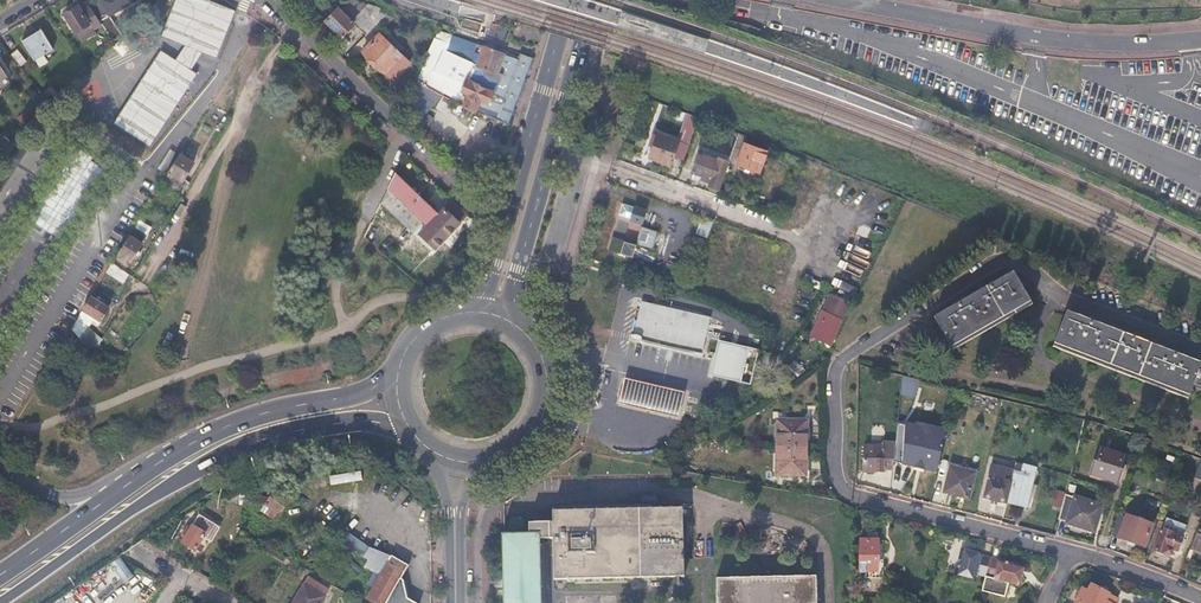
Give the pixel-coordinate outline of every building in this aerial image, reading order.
[(88,5),(99,22),(109,15),(131,0),(97,0),(88,5)] [(193,48),(202,52),(217,56),(234,9),(212,0),(176,0),(162,34),(193,48)] [(354,25),(365,36),(388,12),(349,0),(347,7),(341,13),(337,8),(325,20),(342,37),(354,25)] [(88,4),(80,9),(89,23),(93,30),(101,24),(99,22),(88,5),(88,4)] [(77,5),(63,13),(75,33),(89,23),(80,9),(77,5)] [(99,22),(101,24),(113,43),(122,35),(109,15),(99,22)] [(461,26),(480,32),(483,22),(464,17),(461,26)] [(494,36),(506,40),(507,36),(509,30),(492,24),(490,30),(488,34),(494,36)] [(41,29),(22,41),(35,61),(54,49),(41,29)] [(385,72),(401,55),(380,33),(363,50),(385,72)] [(437,33),(434,41),(449,46),(452,38),(437,33)] [(419,71),(418,74),(417,81),(463,104),(462,106),(494,119),(519,59),(452,38),(449,46),(434,41),(419,71)] [(164,48),(115,120),(151,145),(198,71),(164,48)] [(17,49),(10,55),(20,67),(27,62),(17,49)] [(507,125),(534,59),(520,54),(519,59),(494,119),(507,125)] [(695,118),(685,114),(683,118),(687,120),(679,143),(655,134),(646,158),(666,165),(670,156),(680,160),(695,118)] [(10,142),(0,135),(0,152),(10,142)] [(618,156),(624,140),(614,136),(609,152),(618,156)] [(740,148),(732,146),(727,160),(735,163),(734,165),(757,173),(764,152),(742,144),(740,148)] [(705,187),(716,190),(726,162),(716,158),(715,161),(705,157),(706,154),(698,151),(697,154),(695,154),(689,172),(708,179),(705,187)] [(194,164),(180,155),(162,184),(182,196),(195,173),(190,170),(194,164)] [(387,189),(391,193),(405,206),(427,226),(439,214),(395,174),(387,189)] [(405,206),(391,193),(380,204),(394,216),(405,206)] [(468,214),(452,200),(439,214),(427,226),(442,241),(468,214)] [(611,234),(607,249),(632,255),(635,243),(652,248),(657,229),(641,224),(645,209),(621,202),(616,219),(630,223),(626,238),(611,234)] [(405,206),(394,216),(432,251),(442,241),(427,226),(405,206)] [(711,221),(700,217),(694,235),(705,239),(711,221)] [(148,234),(152,226),(138,219),(134,227),(148,234)] [(146,238),(133,230),(118,255),(134,265),(139,257),(136,255),(146,238)] [(638,247),(637,256),(650,257),(651,249),(638,247)] [(114,261),(112,265),(132,277),(134,273),(114,261)] [(622,261),(618,270),(623,272),(629,274),(633,265),(622,261)] [(933,317),(951,347),(1029,301),(1012,271),(992,283),(990,280),(983,284),(984,287),(961,301),(959,298),(952,303),(953,306),(933,317)] [(109,311),(90,299),(82,312),(101,323),(109,311)] [(711,318),(642,302),(634,336),(633,336),(632,336),(632,337),(631,337),(632,338),(633,339),(634,340),(635,340),(636,341),(637,341),(638,341),(639,341),(640,341),(641,341),(641,340),(642,340),(694,351),(694,353),(703,355),(711,318)] [(811,336),(831,345),(843,319),(822,310),(811,336)] [(1200,387),(1200,368),(1199,367),(1200,363),(1180,355),(1181,351),(1172,348),(1171,351),(1138,338),(1139,335),(1131,332),(1130,335),(1097,323),(1098,319),(1090,317),(1089,320),(1067,311),(1055,343),(1188,395),(1193,384),(1200,387)] [(719,341),(711,376),(720,377),(735,381),(751,385),(759,351),(743,347),(727,343),(719,341)] [(796,357),(787,368),(799,377),(808,366),(796,357)] [(623,376),(617,406),(621,407),(635,410),(654,414),(670,418),(683,421),(690,392),(677,389),(661,385),(641,380),(628,377),(623,376)] [(776,475),(806,476),(807,420),(778,419),(776,475)] [(883,468),(884,446),(865,445),(864,472),(877,472),(877,468),(883,468)] [(1089,474),(1116,483),(1124,457),(1097,448),(1089,474)] [(908,469),(920,469),(920,450),(900,449),(899,472),(908,472),(908,469)] [(1198,465),(1186,461),(1182,474),(1200,480),(1200,459),(1198,465)] [(1021,472),(1015,470),(1007,502),(1026,507),(1036,468),(1024,465),(1021,472)] [(944,491),(968,498),(975,472),(951,466),(944,491)] [(1004,504),(1006,504),(1007,502),(1015,470),(1006,468),(1003,478),(990,475),(984,498),(996,501),(996,505),(1003,507),(1004,504)] [(291,499),(276,490),(266,506),(273,510),(269,516),(277,521),(291,499)] [(246,494),(245,504),(263,505),(263,495),(246,494)] [(1065,494),(1059,518),(1067,520),(1067,522),(1094,530),(1101,505),(1065,494)] [(534,533),(534,538),(544,538),(544,574),(682,573),(680,503),(544,505),(544,521),(522,521),(522,533),(534,533)] [(1125,517),(1118,514),(1112,535),(1144,547),(1151,524),(1126,516),(1125,517)] [(1191,548),(1200,552),(1200,522),(1191,548)] [(197,530),(192,527),(182,544),(195,552),(205,535),(212,540),(216,533),(209,529),(209,528),(201,523),(197,530)] [(1164,554),(1170,555),(1172,549),(1177,551),(1182,536),(1157,527),(1150,548),(1155,551),(1155,552),(1163,555),(1164,554)] [(375,573),(369,584),(374,587),(368,598),(376,602),(417,602),(407,597),(402,579),(400,578),(408,565),(390,555),(373,549),(363,542),(345,530),(339,541),(364,557),(364,556),(369,559),(366,568),(375,573)] [(522,533),(495,534),(497,602),(535,602),(534,566),(534,538),(534,533),(522,533)] [(860,571),(876,572),(877,560),(879,561),(879,540),(877,540),(877,534),(867,534),(867,540),(860,540),(860,571)] [(986,576),(991,558),(981,556),(981,554),(978,554),(978,552),(972,550),(972,552),(970,551),(969,555),(961,553),(956,573),(975,578),(976,573),(986,576)] [(986,576),(982,592),(1004,597),(1008,583),(1018,585),(1018,581),(1021,582),(1022,575),(1021,575),(1021,573),(1018,572),(1020,564),(1000,559),(1000,560),(991,558),(986,576)] [(155,583),(137,573),(128,590),(124,588),(116,602),(145,602),(155,583)] [(816,576),(717,579),(718,602),(816,602),(816,576)] [(308,579),(294,602),(322,602),(329,591),(308,579)] [(89,602),(94,602),(104,592),(94,582),(81,595),(89,602)] [(1118,598),(1092,585),(1088,591),(1082,589),(1075,602),(1115,602),(1118,598)]
